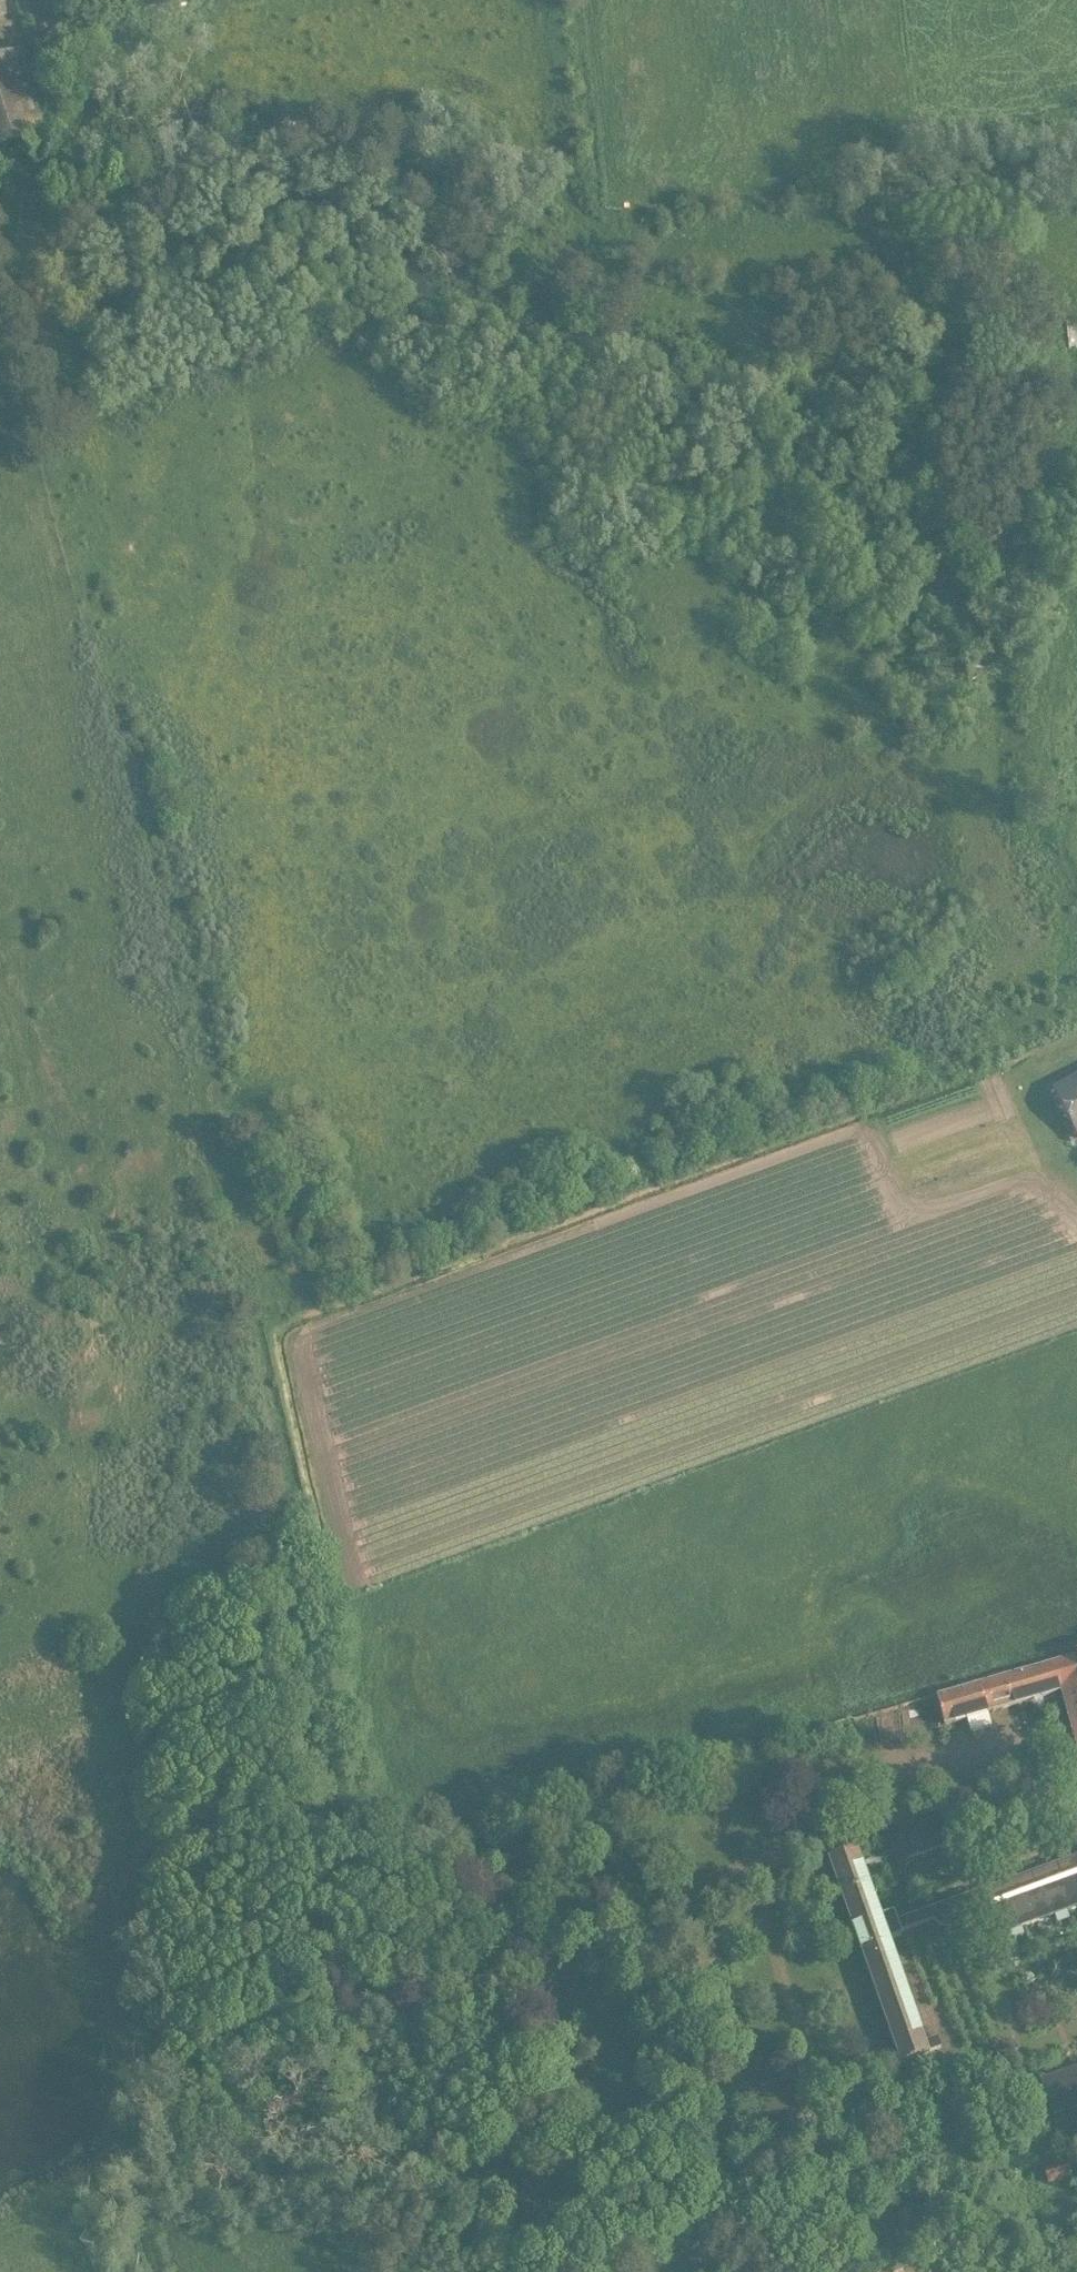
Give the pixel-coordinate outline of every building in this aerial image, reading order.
[(0,55),(0,147),(42,135),(18,50),(0,55)] [(1047,1087),(1071,1136),(1076,1133),(1076,1072),(1047,1087)] [(932,1693),(941,1723),(964,1717),(966,1728),(986,1722),(984,1712),(1056,1693),(1071,1747),(1076,1745),(1076,1649),(1073,1651),(1073,1652),(932,1693)] [(940,1810),(882,1830),(892,1859),(950,1840),(940,1810)] [(823,1855),(896,2061),(926,2050),(926,2049),(938,2044),(933,2033),(921,2038),(918,2030),(885,1936),(898,1931),(897,1928),(930,1917),(934,1921),(940,1923),(944,1922),(949,1918),(949,1912),(948,1909),(958,1906),(966,1928),(981,1922),(986,1936),(1076,1902),(1076,1890),(1071,1874),(1076,1871),(1076,1850),(894,1917),(891,1908),(877,1912),(853,1844),(838,1849),(823,1855)] [(1034,2077),(1047,2113),(1076,2102),(1076,2062),(1034,2077)] [(1047,2161),(1040,2163),(1041,2166),(1040,2167),(1044,2181),(1067,2175),(1062,2157),(1053,2159),(1047,2160),(1047,2161)]
